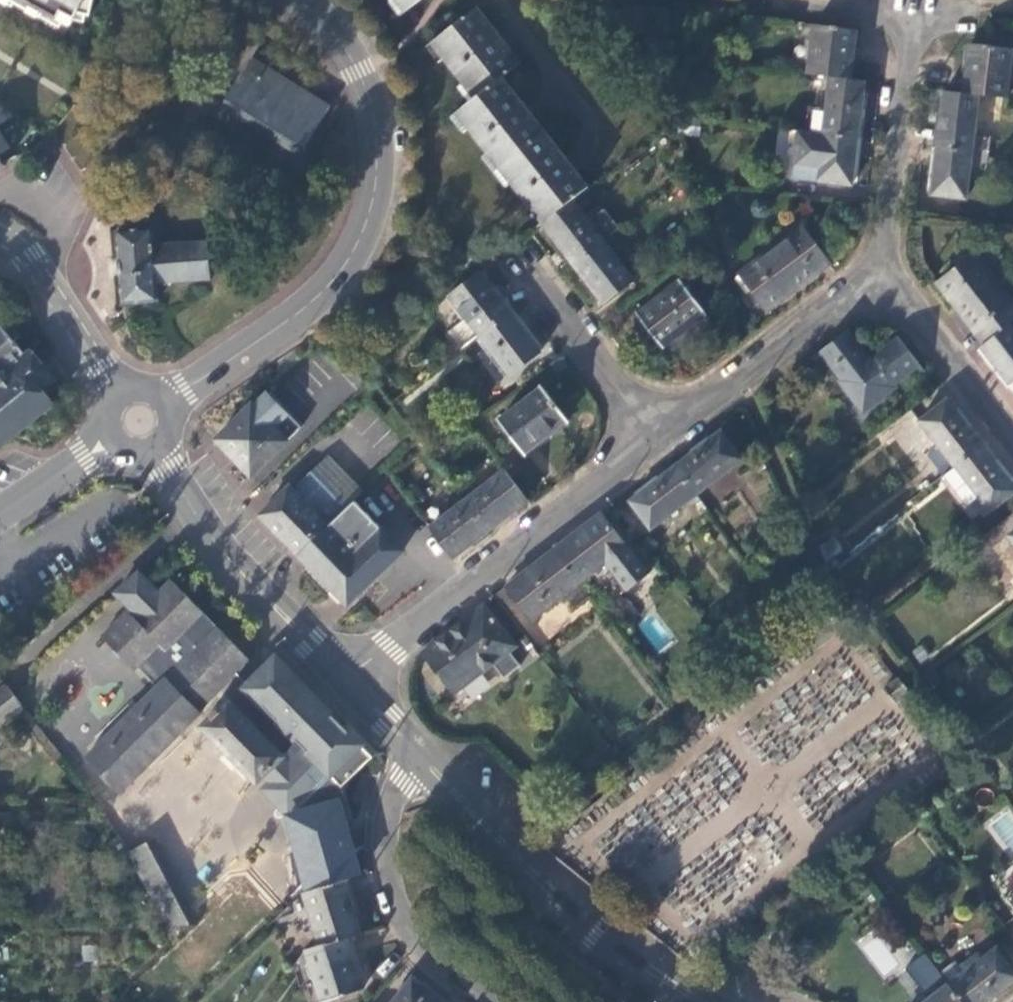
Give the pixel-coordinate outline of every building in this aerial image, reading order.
[(45,12),(49,6),(75,19),(78,13),(91,15),(95,0),(23,0),(45,12)] [(419,0),(388,0),(399,15),(419,0)] [(535,228),(541,223),(571,200),(586,188),(500,78),(518,64),(475,8),(425,46),(437,63),(441,60),(459,83),(455,87),(468,103),(448,117),(461,133),(466,129),(485,152),(480,157),(504,186),(509,183),(529,207),(523,212),(535,227),(535,228)] [(813,25),(806,75),(829,77),(848,79),(854,31),(813,25)] [(977,96),(1004,99),(1011,50),(970,44),(962,94),(977,96)] [(333,99),(256,52),(228,98),(305,145),(333,99)] [(863,81),(848,79),(829,77),(822,134),(856,139),(863,81)] [(936,149),(970,154),(977,96),(962,94),(943,92),(936,149)] [(856,139),(822,134),(798,132),(794,175),(851,183),(856,139)] [(965,198),(970,154),(936,149),(931,194),(965,198)] [(574,262),(602,240),(571,200),(541,223),(574,262)] [(802,228),(744,269),(756,285),(750,289),(765,309),(788,292),(790,292),(828,264),(802,228)] [(153,230),(117,233),(123,304),(159,302),(158,283),(211,278),(209,243),(154,248),(153,230)] [(633,279),(602,240),(574,262),(605,301),(633,279)] [(1008,326),(1012,322),(1012,298),(1011,300),(976,256),(939,284),(959,309),(962,307),(989,340),(1008,326)] [(479,336),(510,313),(481,272),(449,297),(479,336)] [(681,282),(637,315),(661,346),(666,343),(675,354),(713,324),(681,282)] [(540,352),(510,313),(479,336),(508,375),(540,352)] [(43,390),(37,384),(41,382),(41,374),(38,370),(39,368),(27,355),(23,357),(21,355),(23,353),(0,326),(0,443),(51,402),(43,390)] [(980,347),(1010,386),(1012,384),(1012,332),(1008,326),(989,340),(980,347)] [(843,335),(818,354),(839,382),(838,383),(861,414),(894,390),(892,387),(920,366),(902,342),(868,367),(843,335)] [(37,384),(43,390),(51,383),(39,368),(38,370),(41,374),(41,382),(37,384)] [(540,388),(499,422),(523,454),(566,421),(540,388)] [(954,466),(981,445),(946,401),(920,420),(954,466)] [(216,438),(250,474),(266,459),(286,440),(274,427),(252,404),(216,438)] [(286,440),(266,459),(277,470),(311,436),(289,413),(274,427),(286,440)] [(678,464),(698,493),(740,460),(721,431),(678,464)] [(1012,494),(1012,485),(981,445),(954,466),(978,498),(989,513),(1012,494)] [(651,528),(698,493),(678,464),(630,500),(651,528)] [(978,498),(954,466),(942,475),(965,508),(978,498)] [(526,499),(505,469),(464,500),(486,530),(526,499)] [(260,515),(299,553),(300,550),(345,507),(309,472),(296,485),(298,487),(293,493),(288,487),(260,515)] [(300,550),(299,553),(349,603),(403,548),(354,499),(345,507),(300,550)] [(486,530),(464,500),(428,528),(450,557),(486,530)] [(600,514),(553,550),(578,583),(604,563),(626,590),(647,574),(600,514)] [(533,618),(578,583),(553,550),(506,586),(533,618)] [(156,687),(84,759),(119,795),(199,715),(196,712),(247,661),(170,581),(157,594),(148,585),(137,573),(114,594),(129,609),(126,612),(100,637),(131,671),(136,667),(143,660),(162,681),(156,687)] [(482,607),(423,652),(454,692),(513,645),(482,607)] [(316,811),(371,760),(275,659),(244,688),(295,741),(280,755),(227,699),(199,725),(254,782),(273,765),(279,771),(266,783),(268,791),(274,803),(284,816),(305,798),(316,811)] [(136,667),(156,687),(162,681),(143,660),(136,667)] [(23,710),(7,690),(4,685),(0,689),(0,726),(23,710)] [(152,907),(178,894),(153,841),(124,856),(152,907)] [(356,903),(349,881),(308,891),(303,893),(317,947),(350,937),(359,935),(351,906),(356,903)] [(178,894),(152,907),(162,927),(193,925),(178,894)] [(874,978),(897,970),(883,926),(860,934),(874,978)] [(350,937),(317,947),(304,950),(319,1001),(320,1001),(360,991),(352,963),(357,961),(350,937)] [(963,1001),(985,1001),(1012,980),(1012,970),(996,948),(949,984),(963,1001)] [(436,990),(432,995),(412,979),(393,1001),(451,1001),(436,990)] [(949,984),(926,1001),(963,1001),(949,984)]
